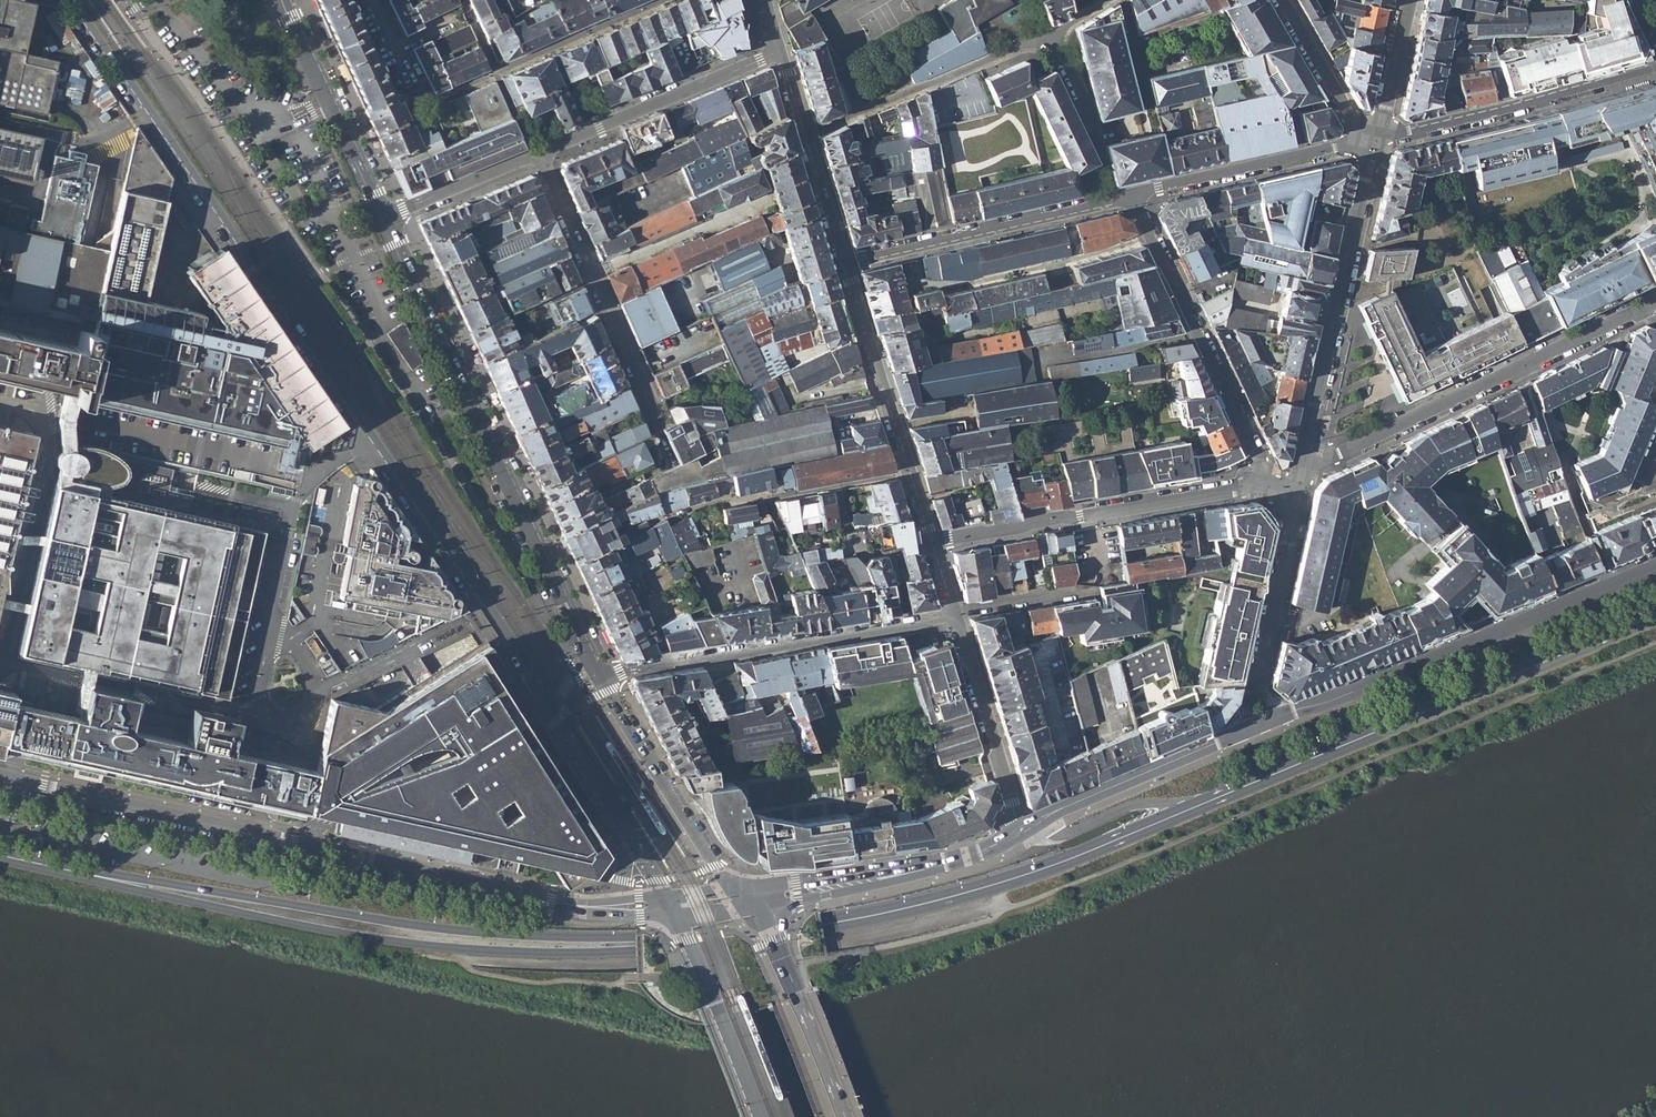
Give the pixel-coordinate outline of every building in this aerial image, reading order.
[(47,115),(59,61),(24,53),(34,7),(34,1),(28,0),(0,0),(0,105),(47,115)] [(364,109),(392,97),(379,69),(380,67),(379,64),(378,63),(376,62),(352,9),(352,7),(352,4),(351,2),(348,0),(313,0),(364,109)] [(414,5),(410,7),(407,0),(389,0),(405,34),(422,26),(420,21),(422,21),(414,5)] [(457,0),(424,0),(414,5),(422,21),(458,3),(457,0)] [(491,34),(507,26),(506,25),(504,21),(509,18),(508,14),(506,15),(505,13),(502,12),(496,13),(490,0),(469,0),(486,37),(491,34)] [(513,16),(545,1),(545,0),(506,0),(513,16)] [(552,2),(566,33),(644,0),(551,0),(552,2)] [(655,12),(667,39),(680,33),(686,31),(715,17),(708,0),(683,0),(655,12)] [(686,31),(690,47),(691,46),(695,57),(698,55),(700,57),(696,61),(699,64),(731,52),(731,49),(736,47),(738,48),(746,47),(744,34),(746,25),(740,24),(736,22),(737,16),(742,15),(740,7),(737,8),(735,0),(708,0),(715,17),(686,31)] [(799,49),(820,41),(825,39),(806,8),(821,0),(791,0),(779,7),(783,19),(799,49)] [(950,31),(913,52),(920,64),(906,72),(913,83),(986,52),(974,22),(1009,2),(1008,0),(951,0),(937,8),(950,31)] [(1073,14),(1069,0),(1044,0),(1040,1),(1050,25),(1073,15),(1073,14)] [(1133,11),(1138,34),(1218,7),(1226,4),(1224,0),(1130,0),(1133,11)] [(1270,9),(1264,0),(1238,0),(1236,1),(1226,4),(1218,7),(1246,55),(1257,53),(1288,46),(1284,39),(1286,38),(1270,9)] [(1308,19),(1320,12),(1313,0),(1297,0),(1308,19)] [(1387,8),(1363,2),(1358,1),(1354,0),(1352,0),(1323,0),(1325,3),(1328,8),(1337,24),(1357,29),(1381,35),(1387,8)] [(1358,1),(1363,2),(1387,8),(1389,0),(1359,0),(1358,1)] [(1422,11),(1443,14),(1444,7),(1447,4),(1464,7),(1464,20),(1464,22),(1464,30),(1464,36),(1491,35),(1524,34),(1523,10),(1522,8),(1505,4),(1502,3),(1493,1),(1490,0),(1424,0),(1422,11)] [(1496,55),(1497,61),(1498,67),(1506,95),(1578,75),(1637,58),(1642,46),(1621,0),(1586,0),(1586,4),(1585,11),(1584,31),(1496,55)] [(508,25),(506,25),(507,26),(491,34),(503,60),(566,33),(552,2),(520,17),(521,19),(508,25)] [(1116,3),(1079,26),(1076,28),(1085,64),(1106,58),(1115,56),(1126,53),(1118,27),(1122,26),(1119,14),(1116,3)] [(1326,51),(1345,39),(1344,36),(1337,24),(1328,8),(1320,12),(1308,19),(1326,51)] [(1569,8),(1523,10),(1524,34),(1567,33),(1569,8)] [(1422,11),(1417,34),(1446,37),(1449,37),(1456,36),(1456,31),(1448,31),(1448,28),(1456,29),(1464,30),(1464,22),(1451,17),(1451,15),(1443,14),(1422,11)] [(655,12),(636,21),(648,47),(664,40),(667,39),(655,12)] [(636,21),(616,29),(628,56),(642,49),(648,47),(636,21)] [(411,103),(450,86),(439,64),(440,63),(438,59),(446,55),(452,52),(454,51),(461,48),(469,44),(476,41),(468,25),(430,42),(429,40),(412,49),(427,78),(404,88),(406,91),(411,103)] [(1377,54),(1381,35),(1357,29),(1353,28),(1351,38),(1344,36),(1345,39),(1349,48),(1377,54)] [(616,29),(596,38),(607,65),(628,56),(616,29)] [(667,39),(664,40),(668,49),(672,46),(682,38),(680,33),(667,39)] [(1417,34),(1408,75),(1440,76),(1448,75),(1456,73),(1486,69),(1487,60),(1477,61),(1477,54),(1455,54),(1452,62),(1447,62),(1444,62),(1448,45),(1460,46),(1460,36),(1456,36),(1449,37),(1446,37),(1417,34)] [(1491,35),(1464,36),(1460,36),(1460,46),(1460,52),(1489,51),(1491,35)] [(1493,98),(1506,95),(1498,67),(1497,61),(1496,55),(1491,35),(1489,51),(1487,60),(1486,69),(1493,98)] [(648,64),(609,81),(603,67),(602,67),(595,70),(593,71),(607,103),(675,75),(679,73),(668,49),(664,40),(648,47),(642,49),(648,64)] [(489,69),(476,41),(469,44),(461,48),(454,51),(452,52),(455,58),(454,59),(463,80),(489,69)] [(590,41),(557,54),(569,82),(581,77),(593,71),(595,70),(602,67),(590,41)] [(830,74),(820,41),(799,49),(792,52),(814,120),(817,122),(842,112),(833,83),(838,82),(839,85),(837,85),(846,110),(852,108),(841,79),(848,77),(843,68),(830,74)] [(1338,126),(1306,71),(1291,75),(1289,64),(1300,61),(1291,45),(1288,46),(1257,53),(1261,71),(1263,74),(1273,68),(1285,90),(1276,95),(1284,109),(1290,106),(1310,102),(1312,110),(1299,113),(1306,141),(1335,135),(1338,126)] [(1366,106),(1377,54),(1349,48),(1331,60),(1338,71),(1344,67),(1342,78),(1359,107),(1366,106)] [(455,58),(452,52),(446,55),(438,59),(440,63),(439,64),(450,86),(463,80),(454,59),(455,58)] [(1085,64),(1097,114),(1119,109),(1138,104),(1126,53),(1115,56),(1106,58),(1085,64)] [(1246,55),(1240,57),(1203,65),(1208,91),(1210,98),(1216,123),(1216,126),(1224,160),(1292,144),(1285,110),(1284,109),(1276,95),(1263,74),(1261,71),(1257,53),(1246,55)] [(557,54),(550,57),(562,85),(569,82),(557,54)] [(502,78),(515,106),(522,103),(562,85),(550,57),(502,78)] [(971,189),(977,216),(1078,193),(1073,173),(1095,162),(1051,70),(1032,80),(1024,61),(984,78),(992,105),(1030,88),(1067,167),(971,189)] [(1291,75),(1306,71),(1300,61),(1289,64),(1291,75)] [(1203,65),(1148,77),(1154,100),(1154,103),(1208,91),(1203,65)] [(738,79),(721,86),(731,108),(736,117),(744,134),(784,116),(768,67),(741,78),(748,94),(756,91),(758,94),(754,96),(764,114),(756,118),(738,79)] [(1463,105),(1493,98),(1486,69),(1456,73),(1448,75),(1451,85),(1458,83),(1463,105)] [(1448,75),(1440,76),(1408,75),(1403,96),(1399,114),(1404,119),(1439,111),(1436,97),(1438,88),(1451,85),(1448,75)] [(864,103),(848,77),(841,79),(852,108),(864,103)] [(439,148),(399,165),(401,170),(398,171),(408,196),(524,148),(495,81),(464,95),(479,131),(443,147),(439,148)] [(1554,111),(1562,143),(1563,146),(1601,136),(1620,131),(1624,130),(1655,197),(1655,86),(1650,83),(1613,94),(1590,100),(1554,111)] [(562,85),(522,103),(527,114),(550,104),(562,132),(580,124),(562,85)] [(696,121),(689,139),(693,137),(701,154),(726,143),(744,134),(736,117),(700,133),(696,126),(699,125),(698,122),(731,108),(721,86),(688,100),(695,118),(696,121)] [(925,92),(893,106),(896,116),(899,114),(904,135),(907,134),(909,148),(935,142),(931,127),(929,116),(925,92)] [(1436,97),(1439,111),(1460,106),(1456,92),(1436,97)] [(372,125),(388,160),(395,157),(422,145),(439,137),(436,131),(418,139),(415,130),(417,129),(416,126),(413,127),(411,123),(420,119),(416,110),(407,114),(405,110),(403,106),(398,94),(392,97),(364,109),(372,125)] [(1216,123),(1210,98),(1202,99),(1203,104),(1193,106),(1192,108),(1195,120),(1191,121),(1193,128),(1216,123)] [(630,145),(658,134),(659,133),(660,135),(663,134),(663,132),(695,118),(688,100),(622,128),(626,136),(630,145)] [(878,154),(908,148),(909,148),(907,134),(904,135),(899,114),(896,116),(893,106),(866,117),(876,155),(878,154)] [(1160,127),(1162,135),(1181,131),(1175,111),(1165,113),(1164,109),(1156,110),(1160,127)] [(1454,167),(1455,170),(1470,166),(1476,188),(1552,169),(1546,147),(1562,143),(1554,111),(1546,113),(1516,122),(1446,138),(1454,167)] [(744,134),(726,143),(733,168),(748,161),(752,169),(758,167),(764,164),(794,150),(784,116),(744,134)] [(860,145),(859,150),(861,158),(869,156),(871,156),(876,155),(866,117),(852,122),(856,136),(858,139),(862,138),(863,144),(860,145)] [(819,136),(827,165),(855,159),(853,151),(855,150),(855,148),(857,145),(855,140),(852,139),(849,140),(845,125),(819,136)] [(1170,172),(1224,160),(1216,126),(1213,127),(1213,130),(1167,141),(1166,138),(1162,139),(1170,172)] [(145,299),(170,186),(172,178),(136,127),(109,250),(99,248),(27,232),(8,228),(0,226),(0,306),(92,327),(90,336),(0,316),(0,373),(65,388),(68,379),(78,381),(73,402),(82,404),(84,398),(85,392),(285,436),(285,433),(294,435),(300,437),(328,417),(283,352),(273,359),(275,356),(275,355),(275,354),(276,352),(276,351),(276,349),(276,348),(275,345),(274,342),(272,338),(271,337),(271,336),(269,334),(266,333),(264,331),(260,330),(258,330),(257,330),(256,330),(254,330),(240,310),(249,303),(218,257),(189,277),(207,303),(223,326),(206,323),(205,329),(199,327),(197,334),(140,322),(145,299)] [(1112,174),(1115,184),(1170,172),(1162,139),(1162,135),(1160,127),(1103,140),(1107,155),(1110,155),(1111,159),(1110,161),(1110,164),(1113,168),(1115,173),(1112,174)] [(0,129),(0,173),(33,180),(42,138),(0,129)] [(630,145),(626,136),(563,162),(559,170),(578,210),(602,199),(645,180),(638,162),(630,145)] [(395,157),(399,165),(439,148),(443,147),(439,137),(422,145),(395,157)] [(688,139),(638,162),(645,180),(679,164),(701,154),(693,137),(689,139),(688,139)] [(1390,155),(1376,217),(1402,210),(1410,207),(1414,207),(1422,173),(1425,174),(1454,167),(1446,138),(1395,150),(1390,155)] [(1567,155),(1569,163),(1625,148),(1623,140),(1567,155)] [(886,174),(889,187),(890,187),(902,185),(903,191),(904,196),(909,196),(910,200),(910,201),(912,200),(918,230),(952,222),(944,188),(935,142),(909,148),(908,148),(911,169),(886,174)] [(694,196),(715,186),(738,176),(733,168),(726,143),(701,154),(679,164),(694,196)] [(765,217),(772,232),(776,230),(783,227),(814,213),(805,184),(794,150),(764,164),(767,173),(766,173),(768,176),(775,196),(780,210),(765,217)] [(859,150),(855,150),(853,151),(855,159),(861,158),(859,150)] [(883,176),(878,154),(876,155),(871,156),(875,170),(867,172),(864,163),(870,162),(869,156),(861,158),(855,159),(827,165),(834,185),(883,176)] [(1339,162),(1316,168),(1312,185),(1317,186),(1320,187),(1318,199),(1344,205),(1352,170),(1343,161),(1339,162)] [(768,188),(758,167),(752,169),(738,176),(715,186),(724,207),(768,188)] [(1264,229),(1267,242),(1296,249),(1303,218),(1304,219),(1309,197),(1312,185),(1316,168),(1254,182),(1262,221),(1264,229)] [(531,175),(458,205),(464,219),(466,223),(539,192),(539,191),(531,175)] [(834,185),(845,224),(864,220),(863,215),(860,205),(863,205),(860,195),(857,195),(857,193),(877,190),(886,189),(886,188),(883,176),(834,185)] [(1250,224),(1262,221),(1254,182),(1224,188),(1226,208),(1233,206),(1245,203),(1250,224)] [(944,188),(952,222),(977,216),(971,189),(957,192),(956,186),(944,188)] [(1223,251),(1238,254),(1242,237),(1232,235),(1234,222),(1235,222),(1233,206),(1226,208),(1224,188),(1210,191),(1197,194),(1215,234),(1223,251)] [(877,190),(880,201),(885,200),(888,197),(887,194),(886,189),(877,190)] [(539,192),(466,223),(461,225),(464,232),(468,231),(471,238),(467,240),(473,253),(483,249),(552,220),(539,191),(539,192)] [(1158,217),(1175,253),(1215,234),(1197,194),(1165,201),(1158,217)] [(610,219),(602,199),(578,210),(592,242),(623,228),(617,216),(610,219)] [(685,200),(623,228),(592,242),(599,256),(632,241),(634,245),(649,239),(694,220),(685,200)] [(894,213),(898,234),(918,230),(912,200),(910,201),(910,200),(891,204),(893,213),(894,213)] [(27,232),(33,207),(14,202),(8,228),(27,232)] [(422,231),(426,240),(461,225),(466,223),(464,219),(458,205),(417,222),(422,231)] [(1372,238),(1378,241),(1408,233),(1404,216),(1412,214),(1410,207),(1402,210),(1376,217),(1372,238)] [(845,224),(851,245),(875,240),(898,234),(894,213),(893,213),(876,217),(875,212),(863,215),(864,220),(845,224)] [(831,271),(814,213),(783,227),(799,281),(804,280),(831,271)] [(981,275),(1068,255),(1082,251),(1102,246),(1118,239),(1135,231),(1130,220),(1121,216),(1114,213),(1075,222),(1066,224),(1061,225),(1001,239),(975,245),(935,254),(922,257),(926,279),(940,279),(965,279),(981,275)] [(759,215),(748,220),(756,239),(758,239),(767,234),(759,215)] [(552,220),(483,249),(488,260),(489,262),(498,282),(488,286),(491,292),(498,296),(503,294),(508,305),(511,313),(558,291),(551,277),(545,264),(567,254),(552,220)] [(748,220),(716,234),(725,254),(755,240),(756,239),(748,220)] [(1307,251),(1332,257),(1340,225),(1314,220),(1307,251)] [(1242,237),(1267,242),(1264,229),(1235,222),(1234,222),(1232,235),(1242,237)] [(461,225),(426,240),(433,254),(439,268),(473,253),(467,240),(471,238),(468,231),(464,232),(461,225)] [(1630,237),(1600,251),(1599,250),(1593,255),(1592,253),(1574,264),(1573,261),(1556,272),(1561,283),(1543,292),(1545,295),(1548,304),(1558,326),(1644,284),(1650,281),(1655,278),(1655,225),(1630,237)] [(772,232),(767,234),(758,239),(762,250),(781,241),(776,230),(772,232)] [(641,291),(657,284),(712,259),(725,254),(716,234),(631,269),(641,291)] [(1189,282),(1212,270),(1238,257),(1238,254),(1223,251),(1215,234),(1175,253),(1189,282)] [(1242,237),(1238,254),(1238,257),(1236,264),(1275,273),(1279,274),(1327,284),(1332,257),(1307,251),(1296,249),(1267,242),(1242,237)] [(1476,250),(1488,278),(1505,311),(1507,314),(1518,338),(1521,343),(1530,339),(1558,326),(1548,304),(1545,295),(1543,292),(1528,258),(1518,263),(1506,238),(1492,243),(1476,250)] [(712,259),(724,291),(703,300),(717,330),(762,308),(757,297),(794,283),(788,263),(769,270),(755,240),(725,254),(712,259)] [(1075,274),(1058,278),(1061,286),(1150,264),(1141,245),(1122,251),(1073,265),(1075,274)] [(1412,247),(1369,249),(1363,279),(1406,277),(1412,247)] [(455,301),(488,286),(486,282),(490,280),(486,272),(484,270),(481,271),(478,264),(488,260),(483,249),(473,253),(439,268),(454,298),(455,301)] [(240,310),(254,330),(256,330),(257,330),(260,330),(264,331),(266,333),(269,334),(271,336),(271,337),(272,338),(274,342),(275,345),(276,348),(276,349),(276,351),(276,352),(275,354),(275,355),(275,356),(273,359),(283,352),(328,417),(300,437),(294,435),(292,443),(298,444),(305,442),(336,420),(223,254),(218,257),(249,303),(240,310)] [(579,281),(567,254),(545,264),(551,277),(556,275),(563,288),(579,281)] [(864,287),(866,291),(866,292),(903,284),(901,279),(900,275),(917,271),(914,259),(859,272),(864,287)] [(1122,322),(1123,329),(1141,325),(1176,317),(1150,264),(1061,286),(1052,288),(1056,306),(1115,292),(1122,322)] [(620,301),(641,291),(631,269),(629,265),(608,275),(620,301)] [(839,296),(831,271),(804,280),(808,293),(799,296),(795,283),(794,283),(757,297),(762,308),(767,319),(802,308),(811,305),(839,296)] [(1041,272),(967,289),(971,307),(1009,298),(1045,289),(1052,288),(1061,286),(1058,278),(1043,281),(1041,272)] [(1279,274),(1275,273),(1272,288),(1272,289),(1287,292),(1287,290),(1292,291),(1314,297),(1323,299),(1327,284),(1279,274)] [(1233,278),(1231,288),(1230,295),(1269,304),(1272,289),(1272,288),(1233,278)] [(1366,300),(1357,304),(1402,400),(1521,343),(1518,338),(1507,314),(1505,311),(1446,340),(1418,283),(1410,287),(1393,295),(1390,288),(1366,300)] [(581,284),(550,300),(551,303),(583,288),(581,284)] [(620,301),(640,347),(678,330),(657,284),(641,291),(620,301)] [(864,291),(873,319),(910,310),(903,284),(866,292),(866,291),(864,291)] [(484,321),(500,314),(501,316),(505,314),(503,310),(500,312),(499,309),(508,305),(503,294),(498,296),(491,292),(488,286),(455,301),(469,329),(485,322),(484,321)] [(589,302),(583,288),(551,303),(561,327),(574,321),(573,318),(572,317),(592,308),(589,302)] [(946,332),(1014,316),(1056,306),(1052,288),(1045,289),(1009,298),(971,307),(943,313),(945,327),(946,332)] [(1211,327),(1223,327),(1227,306),(1230,295),(1231,288),(1204,301),(1199,292),(1195,294),(1211,327)] [(938,289),(912,295),(915,309),(940,303),(943,313),(971,307),(967,289),(940,296),(938,289)] [(1308,323),(1314,297),(1292,291),(1287,290),(1287,292),(1281,317),(1308,323)] [(849,329),(839,296),(811,305),(823,340),(840,333),(849,329)] [(202,312),(145,299),(140,322),(197,334),(199,327),(205,329),(206,323),(207,317),(201,315),(202,312)] [(920,344),(915,327),(920,326),(917,318),(922,317),(924,325),(933,323),(931,317),(935,316),(938,329),(945,327),(943,313),(940,303),(915,309),(910,310),(873,319),(877,335),(879,335),(884,351),(891,370),(991,353),(988,337),(937,346),(939,355),(924,358),(920,344)] [(90,336),(92,327),(0,306),(0,316),(90,336)] [(1266,315),(1227,306),(1223,327),(1230,328),(1263,332),(1264,328),(1266,315)] [(815,344),(802,308),(767,319),(762,308),(717,330),(723,341),(731,359),(745,390),(762,382),(769,379),(755,349),(740,356),(735,342),(769,324),(782,358),(815,344)] [(595,315),(592,309),(573,318),(574,321),(575,323),(576,324),(595,315)] [(470,333),(483,362),(536,340),(532,331),(517,338),(510,323),(512,322),(509,317),(507,319),(506,317),(505,314),(501,316),(500,314),(484,321),(485,322),(469,329),(470,333)] [(491,377),(498,393),(555,367),(549,355),(546,352),(569,342),(577,358),(581,356),(608,343),(595,315),(576,324),(575,323),(574,321),(561,327),(536,340),(483,362),(491,377)] [(1183,332),(1176,317),(1141,325),(1144,340),(1183,332)] [(403,319),(386,330),(410,368),(421,360),(403,319)] [(1108,325),(1109,331),(1110,331),(1112,331),(1123,329),(1122,322),(1108,325)] [(1017,330),(989,337),(988,337),(991,353),(1014,349),(1029,346),(1064,340),(1060,323),(1018,333),(1017,330)] [(1604,440),(1601,439),(1598,447),(1600,448),(1597,455),(1575,464),(1573,465),(1584,491),(1580,493),(1579,495),(1587,516),(1594,532),(1584,536),(1585,540),(1598,569),(1603,567),(1609,565),(1638,552),(1643,550),(1645,549),(1647,548),(1648,547),(1649,545),(1649,543),(1649,541),(1649,540),(1648,538),(1646,534),(1650,532),(1654,534),(1655,533),(1655,324),(1655,327),(1647,324),(1629,332),(1624,347),(1620,346),(1612,342),(1541,375),(1536,377),(1529,381),(1538,410),(1545,407),(1553,403),(1590,386),(1592,380),(1596,382),(1594,385),(1604,389),(1605,385),(1616,389),(1621,401),(1618,408),(1616,407),(1608,424),(1610,425),(1604,440)] [(1121,345),(1144,340),(1141,325),(1123,329),(1112,331),(1115,346),(1121,345)] [(1211,327),(1230,368),(1246,360),(1230,328),(1223,327),(1211,327)] [(1314,338),(1286,334),(1263,332),(1230,328),(1246,360),(1258,363),(1265,366),(1269,367),(1282,370),(1281,373),(1305,380),(1314,338)] [(853,340),(849,329),(840,333),(844,335),(848,342),(853,340)] [(1087,351),(1115,346),(1112,331),(1110,331),(1109,331),(1085,336),(1087,351)] [(1087,352),(1087,351),(1085,336),(1070,339),(1073,355),(1087,352)] [(117,338),(113,354),(131,359),(135,342),(117,338)] [(864,376),(853,340),(848,342),(819,355),(782,373),(785,380),(790,378),(797,392),(829,377),(833,385),(844,380),(864,376)] [(686,380),(731,359),(723,341),(652,373),(663,398),(688,386),(686,380)] [(1162,362),(1177,359),(1194,355),(1187,342),(1160,346),(1162,362)] [(626,383),(608,343),(581,356),(584,362),(598,389),(600,395),(614,389),(626,383)] [(1035,383),(1029,346),(1014,349),(1021,385),(1035,383)] [(891,370),(901,405),(950,397),(972,393),(1021,385),(1014,349),(991,353),(891,370)] [(1091,374),(1127,368),(1135,366),(1133,353),(1089,361),(1091,374)] [(1187,396),(1195,394),(1211,392),(1194,355),(1177,359),(1181,377),(1184,376),(1184,379),(1170,382),(1173,398),(1174,398),(1187,396)] [(571,360),(574,366),(584,362),(581,356),(577,358),(571,360)] [(506,410),(516,433),(590,399),(583,385),(551,399),(552,402),(549,403),(546,411),(538,395),(539,395),(537,391),(536,392),(534,386),(538,385),(542,388),(547,385),(548,388),(579,375),(574,366),(571,360),(555,367),(498,393),(506,410)] [(1230,368),(1243,395),(1259,388),(1261,391),(1265,389),(1262,383),(1271,379),(1268,373),(1263,375),(1261,371),(1258,363),(1246,360),(1230,368)] [(1048,367),(1050,381),(1079,376),(1077,362),(1048,367)] [(1156,363),(1135,366),(1127,368),(1130,381),(1159,377),(1156,363)] [(1281,373),(1282,370),(1269,367),(1271,374),(1280,376),(1281,373)] [(1299,406),(1305,380),(1281,373),(1280,376),(1275,400),(1299,406)] [(773,377),(769,379),(762,382),(766,391),(778,386),(773,377)] [(1271,379),(1262,383),(1265,389),(1269,387),(1271,379)] [(972,393),(978,429),(1005,425),(1055,417),(1048,381),(1035,383),(1021,385),(972,393)] [(1529,381),(1512,389),(1517,402),(1523,416),(1524,420),(1532,445),(1549,439),(1538,410),(1529,381)] [(745,390),(742,392),(754,420),(775,415),(766,391),(762,382),(745,390)] [(590,399),(594,397),(592,392),(587,383),(583,385),(590,399)] [(638,409),(626,383),(614,389),(626,415),(638,409)] [(789,411),(778,386),(766,391),(775,415),(779,414),(778,413),(789,411)] [(1261,391),(1266,401),(1267,398),(1269,387),(1265,389),(1261,391)] [(1243,395),(1254,416),(1264,412),(1264,409),(1266,401),(1261,391),(1259,388),(1243,395)] [(521,444),(527,457),(560,444),(560,443),(586,431),(589,431),(589,432),(626,415),(614,389),(600,395),(594,397),(590,399),(516,433),(521,444)] [(594,397),(600,395),(598,389),(592,392),(594,397)] [(1512,389),(1481,404),(1491,432),(1492,434),(1494,442),(1498,452),(1499,456),(1506,454),(1512,473),(1506,475),(1512,493),(1520,517),(1533,513),(1532,510),(1552,503),(1568,497),(1561,477),(1557,466),(1549,439),(1532,445),(1517,402),(1512,389)] [(100,402),(284,441),(285,436),(85,392),(84,398),(100,402)] [(1187,396),(1174,398),(1177,416),(1179,416),(1180,424),(1195,422),(1200,431),(1202,430),(1203,430),(1224,419),(1218,406),(1214,407),(1211,392),(1195,394),(1187,396)] [(803,403),(805,408),(822,404),(842,400),(841,395),(803,403)] [(869,395),(842,400),(822,404),(825,416),(873,407),(869,395)] [(901,405),(906,418),(941,413),(940,404),(951,402),(950,397),(901,405)] [(1296,421),(1299,406),(1275,400),(1272,415),(1271,425),(1294,432),(1296,421)] [(805,408),(789,411),(778,413),(779,414),(775,415),(754,420),(730,425),(725,426),(711,429),(717,446),(719,456),(725,476),(731,475),(768,467),(789,463),(833,454),(830,441),(828,431),(825,416),(822,404),(805,408)] [(1400,451),(1395,455),(1393,453),(1392,452),(1391,453),(1382,460),(1386,464),(1380,469),(1373,461),(1370,457),(1347,468),(1348,472),(1357,496),(1361,507),(1376,499),(1381,497),(1399,516),(1396,519),(1411,534),(1413,532),(1421,540),(1450,513),(1422,483),(1427,479),(1432,476),(1471,458),(1469,453),(1476,450),(1494,442),(1491,432),(1481,404),(1461,413),(1453,417),(1421,432),(1400,442),(1404,446),(1400,451)] [(677,421),(686,440),(711,429),(725,426),(724,421),(728,420),(724,406),(701,405),(682,407),(674,406),(668,409),(674,423),(677,421)] [(529,461),(541,486),(613,452),(641,439),(649,434),(638,409),(626,415),(589,432),(586,435),(562,447),(563,450),(546,457),(545,454),(529,461)] [(1254,416),(1259,426),(1268,421),(1269,417),(1268,409),(1264,409),(1264,412),(1254,416)] [(1203,430),(1202,430),(1208,442),(1213,452),(1235,442),(1224,419),(1203,430)] [(852,437),(830,441),(833,454),(885,444),(878,420),(850,425),(852,437)] [(909,428),(913,440),(965,431),(963,420),(909,428)] [(1058,452),(1064,479),(1069,499),(1148,486),(1146,481),(1134,450),(1131,444),(1128,420),(1085,428),(1084,420),(1038,428),(1043,455),(1058,452)] [(677,421),(674,423),(663,428),(680,464),(648,479),(655,492),(682,486),(711,479),(725,476),(719,456),(702,465),(698,455),(717,446),(711,429),(686,440),(677,421)] [(1288,459),(1294,432),(1271,425),(1270,425),(1268,421),(1259,426),(1273,456),(1288,459)] [(913,440),(923,474),(948,470),(943,452),(959,450),(961,468),(1003,461),(1010,460),(1005,425),(978,429),(968,431),(965,431),(913,440)] [(4,590),(4,568),(34,434),(0,426),(0,589),(4,590)] [(1202,445),(1208,442),(1202,430),(1200,431),(1197,431),(1197,437),(1202,445)] [(284,441),(278,472),(286,473),(289,461),(292,443),(294,435),(285,433),(285,436),(284,441)] [(641,439),(613,452),(625,477),(641,470),(653,464),(641,439)] [(1183,441),(1134,450),(1146,481),(1164,478),(1165,483),(1196,478),(1195,473),(1212,470),(1213,475),(1218,473),(1230,469),(1227,464),(1232,461),(1242,456),(1235,442),(1213,452),(1192,456),(1192,454),(1185,455),(1183,441)] [(527,457),(529,461),(545,454),(546,457),(563,450),(562,447),(560,444),(527,457)] [(887,449),(885,444),(833,454),(789,463),(793,484),(793,489),(894,471),(890,458),(887,449)] [(224,699),(261,533),(185,516),(190,497),(165,491),(170,469),(81,449),(81,451),(67,451),(62,457),(60,461),(61,469),(65,472),(64,479),(62,486),(52,484),(14,651),(102,671),(224,699)] [(961,468),(959,450),(943,452),(948,470),(961,468)] [(549,505),(563,534),(605,516),(655,492),(648,479),(605,499),(608,506),(600,510),(598,506),(602,504),(595,489),(591,491),(589,487),(605,484),(625,477),(613,452),(541,486),(549,505)] [(1288,459),(1273,456),(1280,469),(1286,467),(1288,459)] [(1012,460),(1010,460),(1003,461),(1007,477),(1016,474),(1012,460)] [(1008,478),(1007,477),(1003,461),(961,468),(948,470),(923,474),(930,495),(944,492),(943,487),(962,483),(962,485),(991,476),(1002,511),(1017,508),(1008,478)] [(793,484),(789,463),(768,467),(772,485),(768,486),(769,491),(783,490),(783,486),(793,484)] [(413,632),(464,606),(428,554),(425,567),(390,560),(392,552),(403,554),(404,556),(406,558),(409,558),(411,558),(413,557),(413,555),(414,553),(413,551),(413,549),(411,548),(409,547),(406,548),(404,549),(401,549),(404,535),(417,538),(368,467),(368,475),(358,474),(356,482),(353,483),(343,542),(349,544),(347,552),(339,597),(354,600),(353,609),(398,617),(399,608),(417,612),(413,632)] [(735,494),(768,486),(772,485),(768,467),(731,475),(735,490),(734,490),(735,494)] [(1315,490),(1289,603),(1324,612),(1330,609),(1336,606),(1338,599),(1343,577),(1347,561),(1357,515),(1363,513),(1361,507),(1357,496),(1348,472),(1347,468),(1323,479),(1315,490)] [(1030,474),(1008,478),(1017,508),(1018,508),(1046,503),(1042,482),(1041,482),(1040,477),(1031,479),(1030,474)] [(716,495),(734,490),(735,490),(731,475),(725,476),(711,479),(716,495)] [(880,512),(875,512),(875,517),(881,516),(882,522),(908,518),(908,517),(896,478),(869,484),(874,508),(879,507),(880,512)] [(687,504),(716,495),(711,479),(682,486),(687,504)] [(1064,479),(1042,482),(1046,503),(1047,509),(1071,505),(1069,499),(1064,479)] [(577,563),(628,538),(649,528),(646,521),(615,535),(610,537),(608,533),(607,532),(606,530),(605,527),(610,524),(626,516),(628,522),(687,504),(682,486),(655,492),(605,516),(563,534),(563,535),(569,547),(570,550),(572,553),(577,563)] [(841,489),(832,490),(836,513),(845,512),(841,489)] [(823,528),(836,525),(838,524),(836,513),(832,490),(818,493),(819,500),(822,519),(823,528)] [(796,497),(774,501),(774,502),(788,532),(800,530),(799,523),(805,522),(813,521),(822,519),(819,500),(797,504),(796,497)] [(931,499),(940,527),(961,523),(959,518),(983,514),(979,498),(950,507),(947,497),(931,499)] [(1582,531),(1568,497),(1552,503),(1565,538),(1574,534),(1582,531)] [(1376,499),(1361,507),(1363,513),(1367,525),(1370,537),(1379,534),(1392,524),(1381,514),(1376,499)] [(1265,510),(1254,502),(1232,506),(1219,508),(1224,537),(1222,542),(1236,546),(1231,568),(1227,583),(1225,583),(1220,582),(1218,591),(1213,612),(1209,612),(1202,648),(1205,648),(1197,685),(1212,685),(1238,684),(1274,522),(1265,510)] [(725,522),(728,522),(729,531),(731,540),(754,534),(769,530),(776,528),(773,521),(736,529),(734,521),(756,517),(753,503),(723,509),(725,522)] [(1017,508),(1002,511),(990,514),(993,524),(1021,519),(1018,508),(1017,508)] [(1206,540),(1214,539),(1224,537),(1219,508),(1202,510),(1203,515),(1206,540)] [(859,515),(861,525),(863,525),(871,523),(870,517),(870,513),(859,515)] [(1189,513),(1172,516),(1176,538),(1178,553),(1179,560),(1181,573),(1218,567),(1216,554),(1196,557),(1189,513)] [(691,516),(687,518),(694,535),(698,534),(691,516)] [(1172,516),(1117,525),(1121,548),(1176,538),(1172,516)] [(687,518),(669,526),(682,553),(700,549),(701,550),(705,549),(707,548),(697,542),(694,535),(687,518)] [(871,523),(863,525),(867,546),(867,548),(868,549),(870,549),(878,548),(878,544),(881,544),(882,547),(899,544),(916,541),(912,529),(908,518),(882,522),(871,523)] [(306,533),(314,535),(319,531),(320,524),(316,521),(309,519),(306,533)] [(628,538),(577,563),(584,579),(591,594),(625,579),(640,572),(662,562),(658,554),(644,560),(640,551),(658,543),(666,560),(682,553),(669,526),(667,519),(649,528),(628,538)] [(813,521),(805,522),(807,534),(815,532),(813,521)] [(612,530),(611,528),(610,524),(605,527),(606,530),(607,532),(608,533),(610,537),(615,535),(613,531),(612,530)] [(1463,529),(1459,524),(1433,548),(1430,550),(1443,565),(1422,583),(1430,593),(1425,600),(1419,603),(1399,611),(1412,641),(1414,646),(1460,627),(1448,613),(1469,593),(1489,614),(1549,590),(1547,585),(1537,560),(1535,555),(1506,566),(1503,568),(1499,569),(1463,529)] [(1540,527),(1526,533),(1533,551),(1548,546),(1550,545),(1543,526),(1540,527)] [(1054,530),(1044,532),(1038,533),(1040,542),(1046,542),(1047,552),(1050,552),(1057,551),(1065,550),(1072,549),(1071,543),(1069,533),(1061,534),(1060,529),(1054,530)] [(778,558),(769,530),(754,534),(763,563),(765,570),(767,576),(777,572),(788,569),(803,565),(803,564),(797,553),(797,552),(778,558)] [(1582,531),(1574,534),(1578,543),(1585,540),(1584,536),(1582,531)] [(569,547),(563,535),(561,536),(560,539),(564,546),(567,548),(569,547)] [(1034,539),(1002,544),(1004,552),(1005,560),(1020,558),(1032,556),(1037,555),(1034,539)] [(302,552),(311,553),(316,550),(316,546),(315,544),(314,542),(304,540),(302,552)] [(1549,590),(1598,569),(1585,540),(1578,543),(1565,548),(1537,560),(1547,585),(1549,590)] [(343,542),(336,541),(334,549),(346,551),(347,552),(349,544),(343,542)] [(901,553),(919,550),(918,546),(916,541),(899,544),(900,549),(901,553)] [(995,554),(988,555),(986,547),(954,553),(956,563),(953,563),(961,587),(963,587),(965,600),(994,596),(993,588),(1010,585),(1009,580),(1005,560),(1004,552),(1002,544),(993,546),(995,554)] [(840,546),(797,553),(803,564),(823,561),(829,560),(842,558),(840,546)] [(701,550),(700,549),(682,553),(690,569),(714,561),(710,547),(707,548),(705,549),(701,550)] [(336,562),(340,562),(341,562),(345,558),(346,551),(334,549),(333,557),(334,559),(336,562)] [(870,558),(864,565),(869,578),(870,579),(873,585),(892,582),(904,580),(927,576),(919,550),(901,553),(895,554),(900,570),(891,573),(885,556),(870,558)] [(1042,553),(1044,568),(1052,566),(1050,552),(1047,552),(1042,553)] [(1179,560),(1178,553),(1123,562),(1126,582),(1135,580),(1181,573),(1179,560)] [(855,556),(856,555),(842,558),(846,563),(845,563),(846,566),(849,566),(853,572),(857,581),(869,578),(864,565),(855,556)] [(842,558),(829,560),(830,566),(845,563),(846,563),(842,558)] [(1020,558),(1005,560),(1009,580),(1024,577),(1020,558)] [(858,620),(885,615),(873,586),(838,592),(823,561),(803,564),(803,565),(811,582),(814,589),(830,624),(858,620)] [(1055,586),(1073,584),(1076,573),(1074,563),(1052,566),(1044,568),(1044,569),(1047,587),(1055,586)] [(803,565),(788,569),(791,573),(793,585),(811,582),(803,565)] [(1047,587),(1044,569),(1035,571),(1038,588),(1047,587)] [(795,630),(799,629),(797,612),(789,613),(789,612),(780,614),(779,603),(777,603),(772,591),(771,588),(767,576),(765,570),(755,575),(753,579),(762,605),(745,608),(710,613),(711,615),(723,641),(750,637),(795,630)] [(777,572),(767,576),(771,588),(791,585),(789,576),(787,572),(778,574),(777,572)] [(936,605),(927,576),(904,580),(910,611),(935,607),(936,605)] [(1024,577),(1009,580),(1010,585),(1012,593),(1027,591),(1024,577)] [(1350,579),(1343,577),(1338,599),(1345,600),(1350,579)] [(599,611),(607,628),(640,613),(640,612),(625,579),(591,594),(599,611)] [(1135,584),(1135,580),(1126,582),(1101,586),(1101,589),(1103,604),(1097,605),(1097,602),(1096,599),(1049,607),(1050,610),(1054,628),(1056,633),(1080,629),(1082,638),(1083,643),(1120,638),(1119,632),(1128,631),(1130,635),(1144,633),(1146,629),(1140,587),(1136,587),(1135,584)] [(898,613),(892,582),(873,585),(873,586),(885,615),(898,613)] [(772,591),(777,603),(779,603),(782,602),(779,589),(772,591)] [(814,627),(830,624),(814,589),(783,594),(784,602),(785,606),(786,611),(789,610),(789,612),(789,613),(797,612),(799,629),(814,627)] [(1030,632),(1054,628),(1050,610),(1049,607),(1026,610),(1030,632)] [(611,638),(615,647),(649,632),(647,629),(652,626),(650,624),(652,623),(646,609),(640,612),(640,613),(607,628),(611,638)] [(1018,611),(999,614),(1005,637),(1022,634),(1018,611)] [(1287,697),(1414,646),(1412,641),(1399,611),(1378,619),(1376,615),(1368,618),(1370,623),(1314,645),(1311,639),(1298,644),(1281,640),(1271,683),(1287,697)] [(702,645),(703,645),(690,619),(688,614),(660,626),(669,650),(702,645)] [(969,618),(981,657),(1008,649),(1005,637),(999,614),(969,618)] [(690,619),(703,645),(712,643),(723,641),(711,615),(690,619)] [(335,620),(335,632),(347,632),(347,620),(335,620)] [(653,630),(649,632),(615,647),(621,659),(623,661),(659,655),(658,652),(653,640),(657,638),(653,630)] [(371,643),(359,641),(367,656),(397,640),(394,634),(386,639),(379,641),(371,643)] [(1022,637),(1024,645),(1036,640),(1034,634),(1022,637)] [(834,651),(825,653),(832,683),(858,679),(858,682),(889,677),(888,674),(909,670),(908,667),(908,665),(906,660),(898,636),(873,640),(874,645),(834,651)] [(484,638),(477,642),(533,731),(563,778),(570,773),(540,727),(484,638)] [(1155,753),(1205,732),(1205,728),(1198,705),(1195,693),(1195,691),(1193,686),(1176,686),(1172,673),(1164,639),(1116,660),(1125,691),(1127,699),(1132,718),(1135,727),(1135,730),(1142,754),(1143,758),(1155,753)] [(874,645),(873,640),(833,647),(824,648),(825,653),(834,651),(874,645)] [(413,683),(374,708),(330,699),(317,759),(317,760),(314,771),(235,754),(227,752),(234,718),(193,709),(186,742),(181,741),(131,730),(126,729),(133,696),(87,686),(80,718),(10,702),(1,743),(76,760),(89,763),(103,766),(309,811),(387,761),(394,756),(406,751),(418,747),(427,745),(437,743),(445,743),(453,744),(460,746),(466,748),(472,751),(478,756),(484,761),(489,768),(493,774),(496,780),(498,788),(499,794),(500,801),(500,804),(491,841),(513,846),(541,852),(550,865),(564,886),(608,858),(599,842),(608,835),(570,773),(563,778),(533,731),(477,642),(431,672),(422,677),(413,683)] [(916,657),(906,660),(908,665),(908,667),(909,670),(915,669),(930,719),(954,712),(962,709),(960,702),(966,700),(948,643),(936,646),(932,647),(931,645),(914,650),(916,657)] [(339,653),(346,666),(363,657),(355,644),(339,653)] [(981,657),(997,707),(1035,695),(1038,695),(1024,645),(1008,649),(981,657)] [(804,650),(785,654),(793,689),(802,712),(805,719),(821,713),(815,697),(813,698),(805,700),(802,692),(800,687),(824,682),(826,687),(826,704),(836,700),(833,686),(832,683),(825,653),(824,648),(824,646),(804,650)] [(764,659),(750,662),(749,662),(754,679),(747,682),(754,696),(765,694),(766,696),(773,695),(773,693),(786,689),(787,697),(789,703),(781,707),(786,719),(802,712),(793,689),(785,654),(764,659)] [(401,663),(413,683),(422,677),(431,672),(420,655),(410,659),(401,663)] [(733,663),(735,671),(738,685),(739,685),(743,697),(729,700),(717,702),(722,714),(725,714),(759,706),(758,705),(754,696),(747,682),(754,679),(749,662),(750,662),(749,660),(733,663)] [(1125,691),(1116,660),(1107,664),(1117,702),(1127,699),(1125,691)] [(643,706),(654,728),(685,716),(677,698),(683,697),(683,700),(689,699),(688,696),(695,695),(706,717),(708,717),(722,714),(717,702),(708,684),(709,684),(702,668),(633,678),(631,682),(643,706)] [(920,705),(925,721),(930,719),(915,669),(909,670),(910,673),(920,705)] [(725,675),(709,684),(708,684),(717,702),(729,700),(743,697),(739,685),(738,685),(735,671),(725,675)] [(1068,681),(1081,727),(1086,726),(1097,723),(1084,674),(1068,681)] [(1235,699),(1238,684),(1212,685),(1212,692),(1203,701),(1198,705),(1205,728),(1205,732),(1211,729),(1235,699)] [(1212,692),(1212,685),(1197,685),(1193,686),(1195,691),(1195,693),(1212,692)] [(0,689),(0,748),(1,743),(10,702),(12,692),(0,689)] [(802,692),(805,700),(813,698),(811,690),(802,692)] [(1005,733),(1042,723),(1035,695),(997,707),(1005,733)] [(759,706),(764,715),(775,710),(773,699),(758,705),(759,706)] [(726,720),(735,763),(801,752),(786,719),(781,707),(775,710),(764,715),(759,706),(725,714),(726,720)] [(962,709),(954,712),(930,719),(925,721),(930,738),(939,766),(981,751),(968,708),(962,709)] [(809,751),(817,750),(805,719),(802,712),(786,719),(801,752),(809,751)] [(709,724),(726,720),(725,714),(722,714),(708,717),(709,724)] [(681,774),(711,768),(690,724),(692,720),(690,721),(688,715),(685,716),(654,728),(667,755),(676,775),(678,775),(681,774)] [(133,719),(131,730),(181,741),(183,730),(133,719)] [(1016,770),(1043,763),(1041,754),(1050,751),(1045,736),(1044,729),(1042,723),(1005,733),(1007,740),(1009,746),(1016,770)] [(1122,768),(1143,758),(1142,754),(1135,730),(1114,739),(1111,740),(1107,742),(1087,751),(1094,779),(1115,771),(1118,769),(1122,768)] [(238,742),(235,754),(314,771),(317,760),(238,742)] [(387,761),(309,811),(511,856),(550,865),(541,852),(513,846),(491,841),(500,804),(500,801),(499,794),(498,788),(496,780),(493,774),(489,768),(484,761),(478,756),(472,751),(466,748),(460,746),(453,744),(445,743),(437,743),(427,745),(418,747),(406,751),(394,756),(387,761)] [(1055,764),(1064,792),(1094,779),(1087,751),(1057,763),(1055,764)] [(1064,792),(1055,764),(1057,763),(1056,759),(1043,763),(1016,770),(1027,806),(1029,807),(1061,793),(1064,792)] [(72,776),(100,782),(101,774),(103,766),(89,763),(76,760),(74,768),(72,776)] [(730,849),(737,854),(740,856),(745,858),(747,858),(749,856),(751,851),(751,846),(748,824),(746,810),(737,789),(732,781),(717,784),(714,767),(711,768),(681,774),(689,789),(696,788),(704,787),(706,802),(708,810),(712,822),(720,837),(730,849)] [(650,801),(654,799),(647,788),(639,775),(635,778),(650,801)] [(957,806),(920,823),(934,844),(983,824),(996,799),(991,784),(986,781),(972,787),(970,793),(972,798),(972,801),(964,799),(956,803),(957,806)] [(618,786),(614,788),(621,800),(629,813),(633,810),(618,786)] [(696,788),(697,794),(689,796),(704,813),(718,839),(729,850),(735,855),(741,857),(745,858),(740,856),(737,854),(730,849),(720,837),(712,822),(708,810),(706,802),(704,787),(696,788)] [(847,815),(853,857),(934,844),(920,823),(917,819),(898,822),(897,811),(893,803),(887,799),(880,798),(876,799),(870,802),(866,806),(864,813),(847,815)] [(338,833),(468,862),(471,845),(342,815),(338,833)] [(799,822),(755,816),(756,822),(759,845),(762,864),(815,862),(853,857),(847,815),(799,822)] [(756,822),(748,824),(751,846),(755,846),(759,845),(756,822)]
